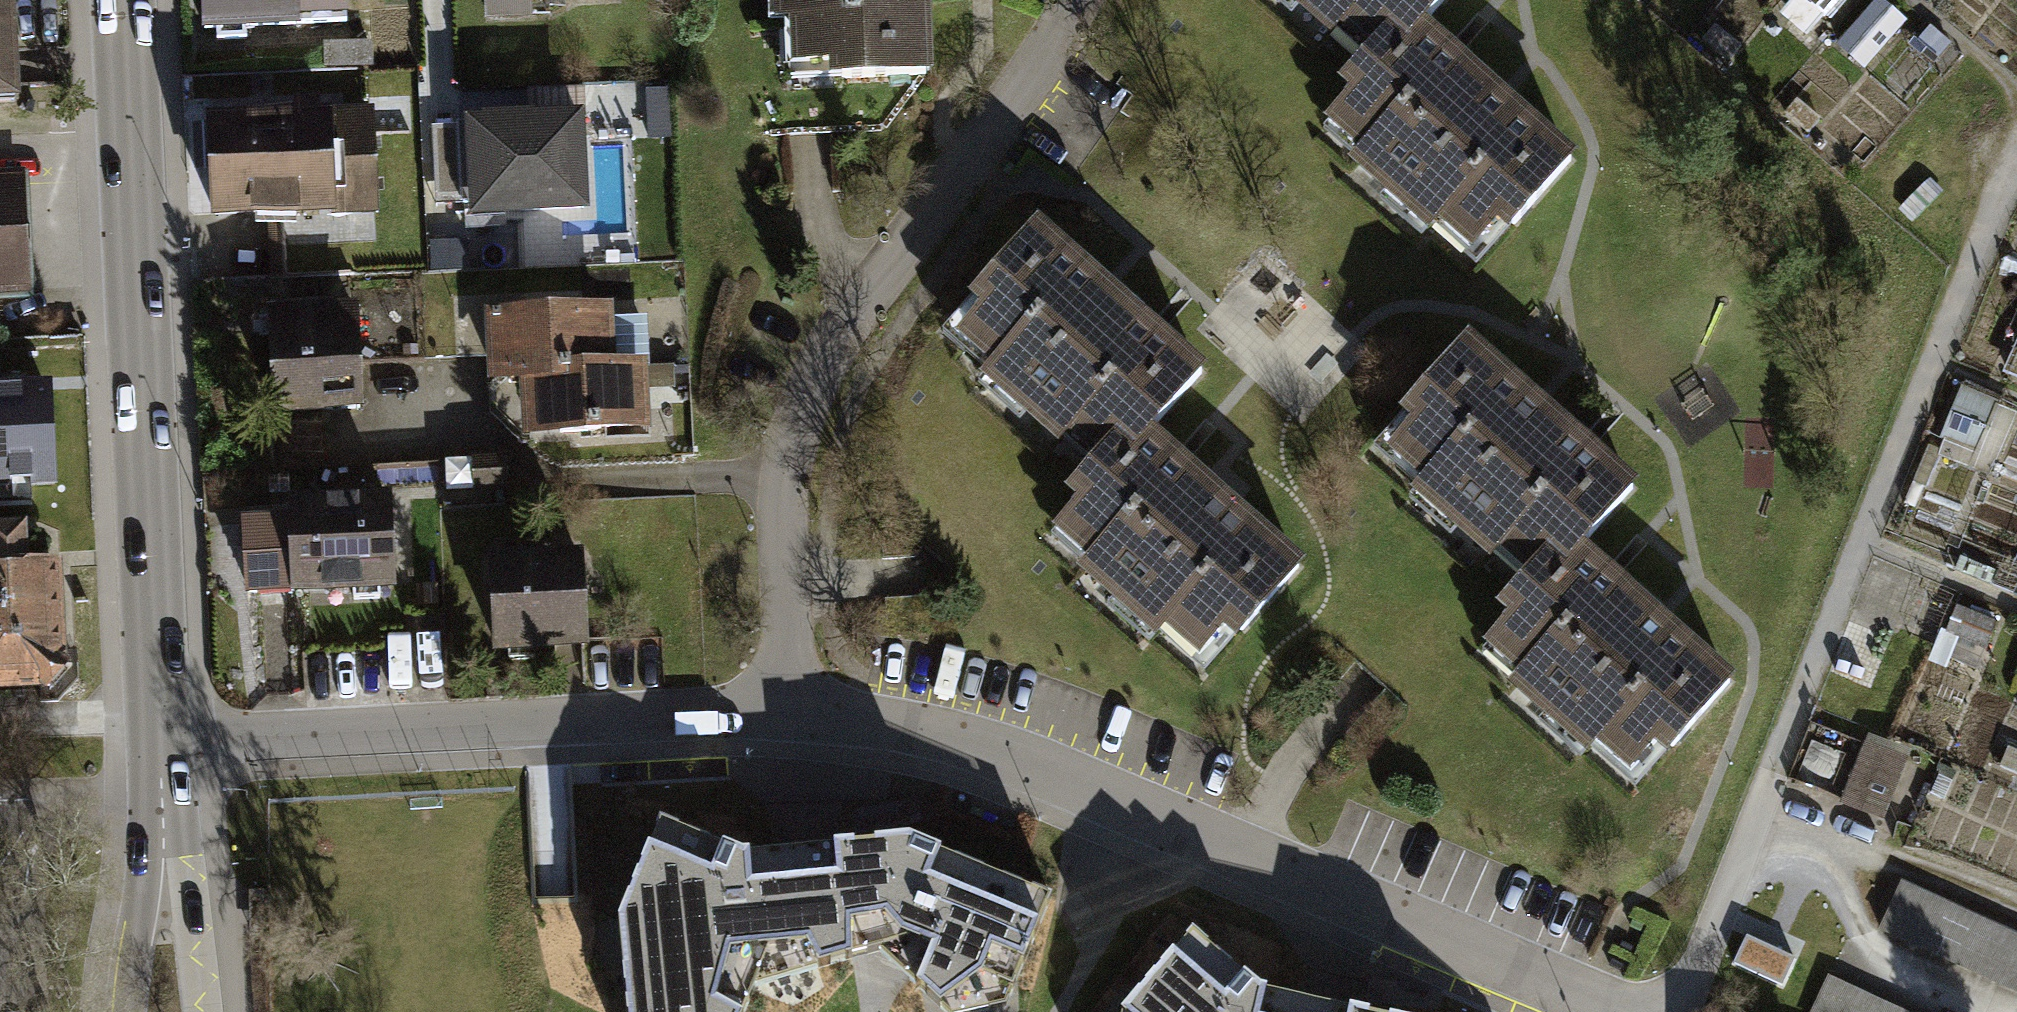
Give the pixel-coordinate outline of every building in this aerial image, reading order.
[(207,30),(322,23),(320,0),(205,0),(207,30)] [(532,19),(532,2),(581,0),(487,0),(488,22),(532,19)] [(785,70),(924,66),(921,0),(783,0),(785,70)] [(1375,85),(1416,39),(1450,0),(1277,0),(1375,85)] [(1833,11),(1842,0),(1820,0),(1833,11)] [(1870,67),(1912,21),(1889,0),(1882,0),(1843,43),(1870,67)] [(19,98),(16,3),(0,3),(0,99),(19,98)] [(1323,145),(1476,278),(1569,172),(1416,39),(1375,85),(1323,145)] [(465,205),(467,224),(598,216),(594,120),(462,126),(465,205)] [(465,205),(462,126),(434,128),(438,206),(465,205)] [(210,133),(213,222),(379,216),(376,128),(210,133)] [(0,185),(0,292),(24,290),(18,184),(0,185)] [(951,358),(1104,491),(1145,445),(1197,385),(1044,252),(951,358)] [(537,390),(540,451),(669,444),(666,377),(626,379),(624,318),(493,322),(495,391),(537,390)] [(271,326),(272,412),(377,411),(375,325),(271,326)] [(1548,537),(1567,554),(1586,533),(1636,479),(1470,327),(1403,399),(1415,409),(1378,450),(1514,574),(1548,537)] [(2016,428),(2016,409),(1972,389),(1949,439),(2001,462),(2016,428)] [(0,393),(0,493),(57,491),(55,432),(53,391),(0,393)] [(1052,550),(1205,684),(1298,578),(1145,445),(1104,491),(1052,550)] [(312,519),(312,535),(251,536),(252,600),(315,599),(315,600),(416,597),(423,597),(420,516),(312,519)] [(1482,639),(1641,781),(1741,671),(1586,533),(1567,554),(1548,537),(1514,574),(1496,596),(1509,608),(1482,639)] [(70,699),(65,579),(36,580),(35,543),(0,545),(0,702),(70,699)] [(536,571),(492,574),(497,665),(592,659),(586,568),(536,571)] [(1849,794),(1894,812),(1919,752),(1874,734),(1849,794)] [(1007,992),(1055,881),(912,820),(743,835),(662,804),(622,902),(631,1011),(737,1011),(754,972),(881,933),(954,1002),(1007,992)] [(1892,881),(1871,929),(2015,992),(2016,988),(2016,935),(1892,881)] [(1427,1008),(1266,977),(1195,915),(1122,994),(1118,1011),(1432,1011),(1427,1008)] [(1761,975),(1776,937),(1747,925),(1731,963),(1761,975)] [(1820,979),(1805,1011),(1895,1011),(1820,979)]
